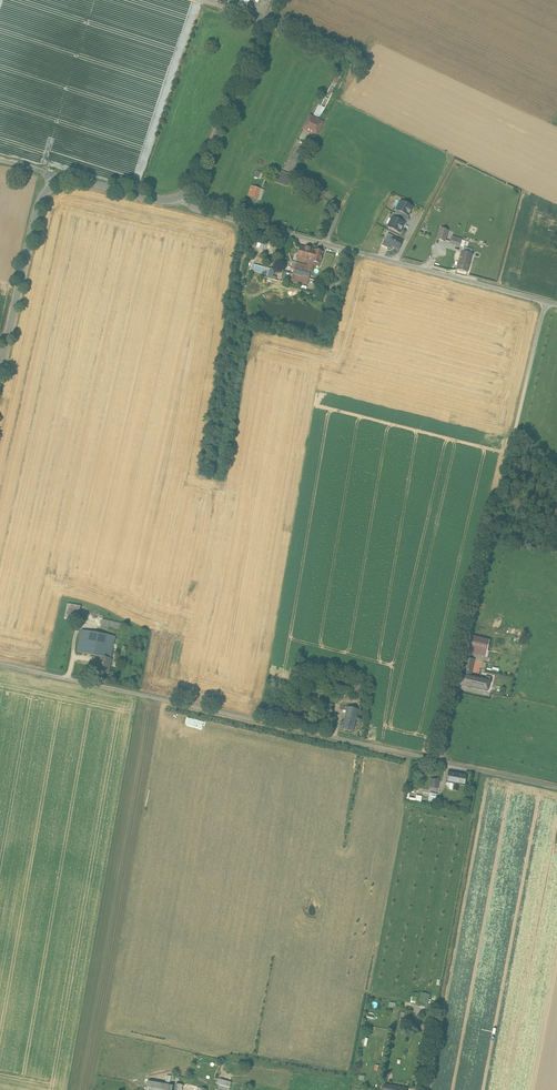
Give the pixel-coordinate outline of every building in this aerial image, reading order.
[(238,6),(245,9),(250,0),(241,0),(238,6)] [(319,124),(311,120),(306,129),(310,131),(311,130),(316,133),(317,131),(316,130),(319,124)] [(280,170),(276,182),(286,185),(290,173),(280,170)] [(260,188),(253,186),(249,197),(257,199),(260,188)] [(401,201),(388,227),(399,232),(412,207),(401,201)] [(448,231),(441,229),(437,239),(445,241),(448,231)] [(393,236),(388,234),(385,239),(390,242),(393,236)] [(403,241),(393,236),(390,242),(389,245),(390,245),(394,247),(398,249),(403,241)] [(390,242),(385,239),(382,245),(388,248),(390,245),(389,245),(390,242)] [(314,250),(301,247),(298,257),(311,261),(314,250)] [(323,252),(314,250),(311,261),(315,262),(320,263),(323,252)] [(472,254),(462,251),(459,261),(470,264),(472,254)] [(470,264),(459,261),(457,269),(467,272),(470,264)] [(251,271),(268,275),(270,268),(252,264),(251,271)] [(296,268),(284,264),(283,269),(293,272),(295,273),(295,270),(296,268)] [(303,272),(295,270),(295,273),(293,272),(291,280),(301,283),(302,277),(303,272)] [(80,612),(71,610),(69,620),(78,622),(80,612)] [(121,623),(103,619),(101,626),(109,628),(109,626),(120,629),(121,623)] [(116,636),(82,630),(77,652),(100,657),(111,659),(116,636)] [(489,640),(472,636),(469,647),(483,650),(482,655),(485,656),(489,640)] [(483,650),(469,647),(468,652),(482,655),(483,650)] [(111,659),(100,657),(99,663),(97,671),(109,674),(111,665),(110,665),(111,659)] [(474,660),(467,658),(463,674),(471,675),(474,660)] [(471,675),(463,674),(461,685),(477,689),(480,677),(471,675)] [(486,679),(480,677),(477,689),(487,691),(490,680),(490,677),(487,676),(486,679)] [(365,687),(355,684),(352,695),(363,697),(365,687)] [(358,709),(346,706),(346,708),(345,711),(347,711),(345,718),(355,720),(358,709)] [(355,720),(345,718),(343,730),(352,732),(353,726),(354,726),(355,720)] [(466,774),(449,771),(447,782),(459,784),(465,785),(466,774)] [(439,781),(432,780),(430,787),(438,788),(439,781)] [(428,1004),(430,994),(421,991),(418,1001),(428,1004)] [(395,1036),(387,1076),(391,1077),(399,1037),(395,1036)] [(400,1037),(393,1077),(397,1077),(404,1038),(400,1037)] [(406,1038),(399,1078),(403,1078),(410,1039),(406,1038)] [(412,1039),(405,1079),(409,1080),(416,1040),(412,1039)] [(231,1082),(220,1079),(219,1084),(225,1086),(230,1087),(231,1082)] [(148,1081),(147,1089),(172,1089),(173,1086),(148,1081)]
